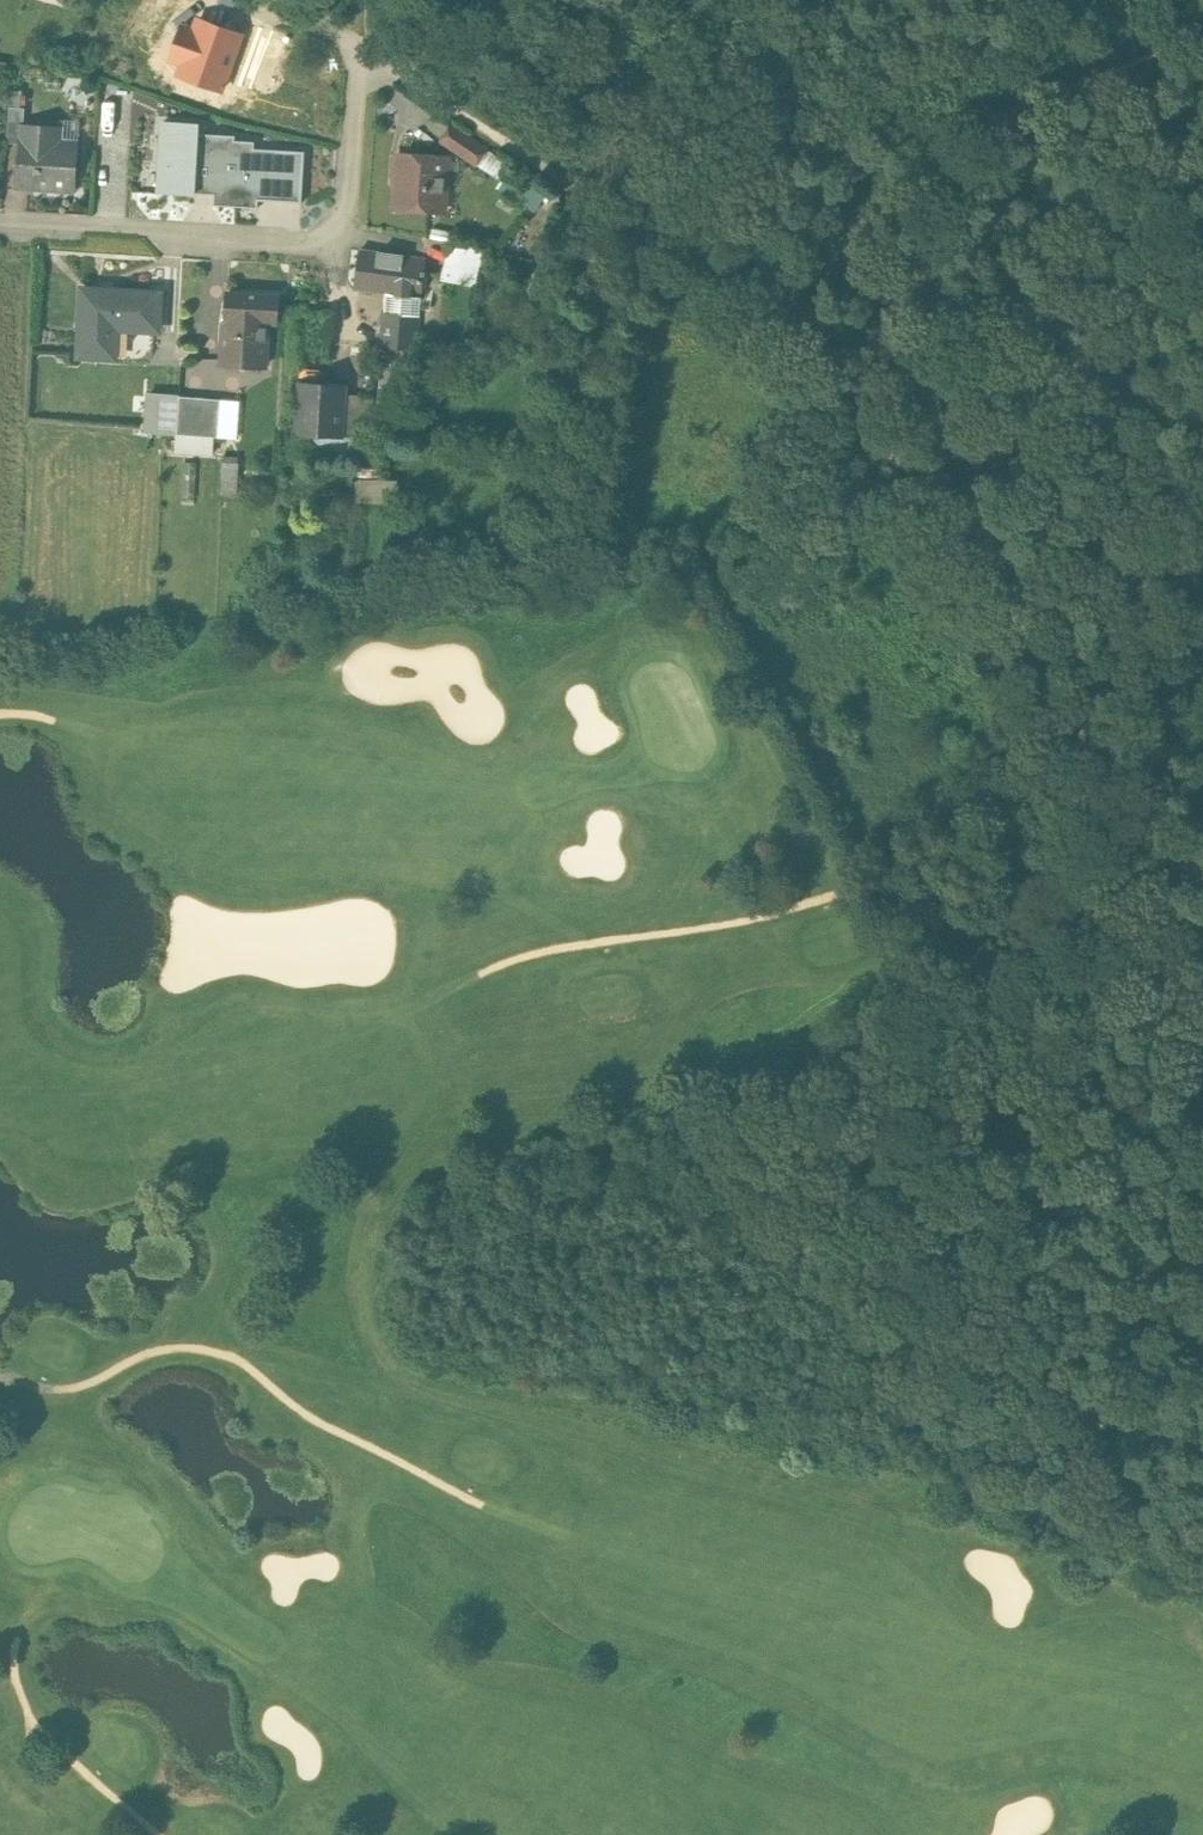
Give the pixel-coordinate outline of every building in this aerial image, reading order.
[(8,106),(7,117),(6,142),(19,143),(21,125),(24,125),(25,108),(8,106)] [(81,136),(82,120),(65,119),(65,135),(81,136)] [(305,151),(255,148),(255,141),(235,140),(236,135),(198,133),(198,123),(163,121),(159,192),(194,194),(195,186),(211,187),(215,187),(214,205),(258,207),(259,200),(302,203),(305,151)] [(17,186),(18,186),(74,190),(76,153),(76,152),(58,151),(60,127),(21,125),(17,185),(17,186)] [(451,125),(450,126),(441,140),(477,164),(487,149),(452,125),(451,125)] [(481,165),(497,174),(506,158),(489,148),(481,165)] [(394,209),(414,210),(437,212),(438,192),(439,192),(445,192),(447,156),(399,152),(398,154),(405,155),(403,187),(396,187),(394,209)] [(540,209),(552,182),(506,161),(501,171),(506,173),(499,190),(540,209)] [(418,297),(419,287),(423,259),(361,251),(356,288),(356,289),(398,294),(396,312),(413,314),(415,297),(416,297),(418,297)] [(110,326),(128,327),(129,327),(156,329),(158,293),(82,288),(77,353),(107,355),(110,326)] [(228,292),(224,349),(223,364),(264,367),(266,323),(276,323),(278,297),(278,295),(228,292)] [(409,347),(413,317),(413,314),(384,310),(380,343),(409,347)] [(304,384),(303,400),(303,401),(299,433),(337,437),(343,388),(304,384)] [(220,399),(202,397),(201,397),(180,396),(177,433),(216,436),(218,436),(220,399)] [(176,451),(199,453),(212,454),(213,436),(178,434),(177,434),(176,451)] [(183,496),(193,497),(194,497),(195,497),(197,462),(186,462),(185,462),(183,496)] [(224,462),(223,474),(223,475),(223,493),(237,494),(238,464),(238,463),(237,463),(224,462)] [(849,467),(840,475),(840,476),(835,481),(846,492),(860,477),(849,467)] [(963,856),(955,841),(955,840),(943,847),(951,862),(963,856)]
